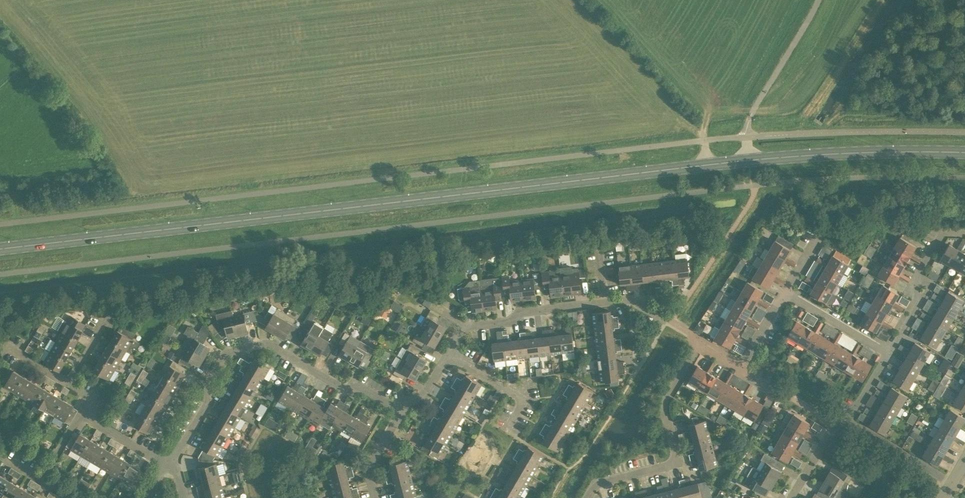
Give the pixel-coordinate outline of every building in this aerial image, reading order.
[(793,244),(778,235),(769,250),(784,259),(786,257),(793,244)] [(915,246),(900,237),(894,247),(909,256),(910,254),(915,246)] [(948,244),(939,259),(949,265),(958,250),(956,249),(948,244)] [(949,265),(958,271),(964,259),(964,254),(960,251),(963,246),(959,244),(956,249),(958,250),(949,265)] [(863,254),(871,256),(873,247),(866,245),(863,254)] [(913,261),(916,257),(910,254),(909,256),(894,247),(889,256),(904,265),(908,258),(913,261)] [(788,264),(791,260),(786,257),(784,259),(769,250),(764,259),(779,268),(783,261),(788,264)] [(850,259),(836,250),(833,255),(832,255),(828,263),(827,265),(842,274),(848,264),(847,264),(850,259)] [(898,274),(897,276),(902,279),(905,275),(900,272),(904,265),(889,256),(883,265),(898,274)] [(687,258),(675,260),(678,284),(684,284),(683,277),(689,276),(687,258)] [(773,278),(772,279),(777,282),(780,279),(775,276),(779,268),(764,259),(758,269),(773,278)] [(678,284),(675,260),(664,261),(666,279),(671,278),(672,285),(678,284)] [(827,265),(828,263),(823,260),(820,264),(826,267),(821,274),(836,283),(842,274),(827,265)] [(666,279),(664,261),(652,262),(655,287),(661,286),(660,280),(666,279)] [(655,287),(652,262),(641,264),(643,282),(649,281),(650,288),(655,287)] [(643,282),(641,264),(630,265),(633,290),(638,289),(638,282),(643,282)] [(627,291),(633,290),(630,265),(618,267),(620,284),(626,284),(627,291)] [(893,284),(897,276),(898,274),(883,265),(877,275),(893,284)] [(572,275),(561,276),(563,294),(581,292),(578,268),(572,269),(572,275)] [(752,278),(768,287),(772,279),(773,278),(758,269),(752,278)] [(935,280),(937,274),(929,270),(926,276),(935,280)] [(563,294),(561,276),(556,277),(555,271),(542,272),(543,285),(549,284),(550,295),(563,294)] [(533,279),(521,281),(523,299),(535,297),(534,286),(540,285),(538,273),(532,273),(533,279)] [(816,284),(831,292),(836,283),(821,274),(817,282),(812,279),(809,282),(815,285),(816,284)] [(511,300),(523,299),(521,281),(509,282),(508,276),(502,277),(503,290),(509,289),(511,300)] [(501,296),(499,279),(481,281),(484,309),(496,308),(495,297),(501,296)] [(472,311),(484,309),(481,281),(480,280),(468,282),(469,287),(463,288),(465,304),(471,303),(472,311)] [(800,280),(797,287),(805,291),(808,284),(800,280)] [(864,280),(861,284),(868,288),(870,284),(864,280)] [(763,291),(747,282),(741,291),(757,300),(758,299),(763,291)] [(835,297),(835,295),(831,292),(816,284),(815,285),(810,293),(825,302),(826,302),(830,304),(832,303),(835,297)] [(898,294),(883,285),(877,294),(892,303),(893,302),(898,294)] [(757,300),(741,291),(737,289),(735,293),(739,296),(736,301),(751,310),(756,302),(761,305),(763,301),(758,299),(757,300)] [(849,300),(853,293),(847,290),(843,297),(849,300)] [(963,300),(948,291),(943,299),(942,301),(957,310),(963,300)] [(892,303),(877,294),(871,304),(887,313),(891,305),(896,308),(898,305),(893,302),(892,303)] [(905,305),(908,299),(899,294),(896,301),(905,305)] [(943,299),(938,296),(936,300),(938,301),(937,304),(939,306),(937,310),(952,319),(957,310),(942,301),(943,299)] [(391,301),(388,307),(398,311),(400,304),(391,301)] [(746,319),(745,321),(750,324),(752,320),(747,317),(751,310),(736,301),(731,310),(746,319)] [(860,323),(875,332),(880,324),(881,322),(866,313),(857,308),(850,304),(846,309),(854,313),(854,312),(863,318),(860,323)] [(887,313),(871,304),(866,313),(881,322),(880,324),(885,327),(887,323),(882,320),(887,313)] [(388,314),(390,310),(383,305),(380,310),(388,314)] [(740,328),(745,321),(746,319),(731,310),(725,307),(720,317),(725,320),(740,328)] [(266,327),(275,333),(286,313),(277,308),(273,314),(268,311),(261,322),(267,326),(266,327)] [(237,333),(233,317),(232,310),(216,314),(217,319),(220,331),(226,329),(227,335),(237,333)] [(592,313),(593,325),(618,322),(618,316),(611,317),(610,310),(592,313)] [(931,319),(946,329),(952,319),(937,310),(932,318),(927,315),(925,318),(930,321),(931,319)] [(243,314),(233,317),(237,333),(248,330),(246,324),(252,323),(249,311),(243,313),(243,314)] [(421,326),(426,329),(440,337),(446,327),(437,322),(440,317),(429,311),(421,326)] [(800,320),(811,325),(816,317),(805,311),(800,320)] [(296,319),(286,313),(275,333),(284,338),(285,337),(291,340),(299,326),(293,323),(296,319)] [(61,332),(77,341),(82,333),(91,338),(95,331),(86,325),(71,316),(68,322),(64,319),(58,330),(61,332)] [(370,319),(365,316),(361,322),(367,325),(370,319)] [(312,320),(308,317),(304,323),(309,326),(312,320)] [(725,320),(720,317),(714,325),(720,328),(735,338),(736,336),(740,328),(725,320)] [(50,326),(54,328),(58,321),(53,319),(50,326)] [(926,329),(941,338),(946,329),(931,319),(930,321),(926,329)] [(397,331),(400,324),(395,321),(391,327),(397,331)] [(787,336),(797,342),(806,326),(796,321),(787,336)] [(301,344),(310,349),(324,327),(314,322),(309,331),(303,327),(297,339),(302,342),(301,344)] [(618,322),(593,325),(595,336),(613,334),(612,328),(619,327),(618,322)] [(819,331),(831,338),(836,329),(824,322),(819,331)] [(214,336),(219,332),(212,323),(207,326),(214,336)] [(170,335),(173,326),(167,324),(164,333),(170,335)] [(739,342),(741,339),(736,336),(735,338),(720,328),(714,325),(710,333),(711,335),(714,338),(729,347),(734,339),(739,342)] [(118,331),(117,330),(111,340),(127,350),(132,353),(133,350),(135,351),(139,343),(132,339),(135,334),(121,326),(118,331)] [(188,335),(183,344),(189,347),(203,356),(208,347),(203,344),(206,338),(198,334),(198,332),(188,326),(184,333),(188,335)] [(565,334),(560,335),(562,353),(574,351),(571,326),(564,327),(565,334)] [(697,326),(694,330),(699,334),(702,329),(697,326)] [(815,332),(817,333),(820,328),(816,326),(813,331),(806,326),(797,342),(806,347),(815,332)] [(333,333),(324,327),(310,349),(320,355),(321,353),(326,356),(333,345),(327,342),(333,333)] [(548,329),(551,354),(562,353),(560,335),(554,335),(553,328),(548,329)] [(435,347),(440,337),(426,329),(420,338),(415,335),(412,340),(422,346),(425,341),(435,347)] [(537,337),(539,355),(551,354),(548,329),(542,330),(543,337),(537,337)] [(935,348),(941,338),(926,329),(920,338),(935,348)] [(39,339),(42,333),(37,330),(34,336),(39,339)] [(502,330),(496,330),(497,342),(491,343),(493,361),(505,359),(502,335),(502,330)] [(525,332),(528,357),(539,355),(537,337),(532,338),(531,331),(525,332)] [(77,341),(61,332),(56,341),(71,351),(77,341)] [(339,355),(348,360),(357,346),(347,340),(350,335),(345,332),(339,342),(344,345),(339,355)] [(514,340),(517,358),(528,357),(525,332),(519,332),(520,339),(514,340)] [(815,332),(806,347),(815,353),(824,337),(817,333),(815,332)] [(502,335),(505,359),(517,358),(514,340),(509,341),(508,334),(502,335)] [(613,334),(595,336),(596,347),(621,344),(620,339),(613,339),(613,334)] [(833,343),(832,342),(824,337),(815,353),(824,358),(833,343)] [(838,339),(835,337),(832,342),(833,343),(824,358),(834,364),(843,348),(835,344),(838,339)] [(127,350),(111,340),(105,350),(121,359),(127,350)] [(360,340),(357,346),(348,360),(358,366),(363,357),(368,360),(374,349),(369,347),(370,346),(360,340)] [(71,351),(56,341),(50,351),(65,361),(71,351)] [(930,351),(914,342),(910,350),(909,352),(924,361),(930,351)] [(412,352),(407,361),(421,370),(427,360),(417,355),(420,350),(410,343),(407,349),(412,352)] [(621,344),(596,347),(597,359),(615,356),(615,351),(626,350),(625,344),(621,344)] [(861,344),(857,351),(868,356),(871,349),(861,344)] [(30,354),(32,350),(33,348),(28,345),(25,351),(30,354)] [(203,356),(189,347),(183,356),(182,355),(179,361),(189,367),(192,362),(197,365),(203,356)] [(903,361),(919,370),(924,361),(909,352),(910,350),(905,347),(903,351),(908,354),(903,361)] [(385,358),(388,351),(380,348),(377,355),(385,358)] [(852,354),(854,355),(857,350),(853,348),(850,353),(843,348),(834,364),(843,369),(852,354)] [(121,359),(105,350),(99,360),(115,369),(121,359)] [(59,371),(65,361),(50,351),(44,361),(59,371)] [(167,357),(173,360),(176,354),(171,351),(167,357)] [(957,352),(950,363),(956,367),(962,355),(957,352)] [(852,354),(843,369),(852,375),(862,359),(854,355),(852,354)] [(483,366),(487,359),(482,356),(478,363),(483,366)] [(615,356),(597,359),(599,370),(624,367),(623,361),(616,362),(615,356)] [(274,370),(254,358),(251,364),(240,357),(237,362),(242,365),(264,378),(268,380),(274,370)] [(148,361),(143,358),(139,364),(144,367),(148,361)] [(871,365),(862,359),(852,375),(862,380),(871,365)] [(109,379),(115,369),(99,360),(93,370),(109,379)] [(173,360),(163,375),(179,385),(185,374),(175,368),(178,363),(173,360)] [(415,379),(421,370),(407,361),(401,370),(396,367),(393,373),(403,379),(406,374),(415,379)] [(894,366),(892,369),(897,372),(898,371),(913,380),(919,370),(903,361),(899,369),(894,366)] [(25,363),(22,368),(27,371),(30,366),(25,363)] [(242,378),(258,388),(264,378),(242,365),(239,370),(245,373),(242,378)] [(711,368),(708,365),(705,370),(707,372),(698,387),(707,392),(716,377),(708,373),(711,368)] [(33,374),(36,369),(30,366),(27,371),(33,374)] [(691,369),(687,376),(690,378),(688,381),(698,387),(707,372),(705,370),(697,366),(694,371),(691,369)] [(624,373),(624,367),(599,370),(600,382),(618,380),(617,373),(624,373)] [(143,369),(140,375),(145,378),(148,372),(143,369)] [(4,386),(15,392),(24,377),(14,371),(4,386)] [(276,376),(283,380),(286,375),(279,371),(276,376)] [(892,380),(907,389),(913,380),(898,371),(897,372),(892,380)] [(131,372),(128,377),(133,380),(136,375),(131,372)] [(45,374),(42,380),(47,383),(50,378),(45,374)] [(301,374),(296,382),(301,385),(306,376),(301,374)] [(142,383),(145,378),(140,375),(137,380),(142,383)] [(179,385),(163,375),(158,385),(173,394),(179,385)] [(457,377),(454,382),(475,394),(481,384),(466,375),(463,380),(457,377)] [(723,381),(716,377),(707,392),(716,398),(725,382),(727,384),(730,379),(726,376),(723,381)] [(944,376),(940,383),(944,385),(948,378),(944,376)] [(24,398),(34,383),(24,377),(15,392),(24,398)] [(130,385),(133,380),(128,377),(125,383),(130,385)] [(52,386),(55,381),(50,378),(47,383),(52,386)] [(231,385),(252,397),(258,388),(242,378),(240,383),(233,380),(231,385)] [(278,401),(288,407),(301,385),(296,382),(293,388),(287,385),(278,401)] [(454,395),(469,404),(475,394),(454,382),(451,387),(457,390),(454,395)] [(568,384),(565,389),(587,402),(593,391),(578,382),(574,388),(568,384)] [(734,388),(727,384),(725,382),(716,398),(725,403),(734,388)] [(34,404),(44,388),(34,383),(24,398),(34,404)] [(298,412),(307,397),(302,394),(308,385),(304,383),(302,386),(301,385),(288,407),(298,412)] [(173,394),(158,385),(152,395),(167,404),(173,394)] [(231,398),(246,407),(252,397),(231,385),(228,390),(234,393),(231,398)] [(67,395),(70,389),(64,386),(61,391),(67,395)] [(749,390),(745,387),(742,392),(744,393),(735,409),(744,414),(753,399),(746,395),(749,390)] [(907,396),(891,387),(886,395),(885,397),(901,406),(907,396)] [(44,410),(53,394),(44,388),(34,404),(31,409),(41,415),(44,410)] [(611,388),(604,392),(608,397),(614,393),(611,388)] [(744,393),(742,392),(734,388),(725,403),(735,409),(744,393)] [(131,389),(128,394),(133,397),(136,392),(131,389)] [(566,402),(581,411),(587,402),(565,389),(563,394),(569,397),(566,402)] [(308,418),(321,397),(323,393),(318,390),(312,400),(307,397),(298,412),(308,418)] [(880,406),(895,415),(901,406),(885,397),(886,395),(881,392),(879,395),(884,398),(880,406)] [(768,408),(774,398),(765,393),(762,398),(766,400),(763,405),(768,408)] [(54,416),(63,400),(53,394),(44,410),(54,416)] [(130,403),(133,397),(128,394),(125,400),(130,403)] [(958,394),(953,404),(964,411),(964,398),(958,394)] [(167,404),(152,395),(146,405),(162,414),(167,404)] [(442,401),(464,414),(469,404),(454,395),(451,400),(445,396),(442,401)] [(321,397),(308,418),(318,424),(322,418),(327,409),(322,406),(326,400),(321,397)] [(219,404),(240,417),(246,407),(231,398),(228,403),(222,399),(219,404)] [(763,405),(753,399),(744,414),(754,420),(763,405)] [(73,406),(63,400),(54,416),(69,424),(72,419),(67,416),(73,406)] [(322,418),(332,424),(344,403),(339,400),(336,406),(331,403),(327,409),(322,418)] [(341,430),(350,414),(346,412),(351,403),(346,400),(344,403),(332,424),(341,430)] [(442,415),(458,424),(464,414),(442,401),(439,406),(445,410),(442,415)] [(554,408),(575,421),(581,411),(566,402),(563,407),(557,404),(554,408)] [(261,403),(256,413),(262,416),(267,407),(261,403)] [(219,404),(216,409),(222,413),(219,418),(235,427),(240,417),(219,404)] [(162,414),(146,405),(140,415),(156,424),(162,414)] [(874,415),(890,424),(895,415),(880,406),(876,413),(870,410),(868,414),(873,417),(874,415)] [(351,436),(364,414),(366,411),(361,408),(355,417),(350,414),(341,430),(351,436)] [(554,422),(569,431),(575,421),(554,408),(551,413),(557,417),(554,422)] [(950,409),(944,419),(959,428),(964,418),(950,409)] [(118,411),(115,417),(120,420),(123,414),(118,411)] [(369,417),(364,414),(351,436),(361,442),(371,426),(365,423),(369,417)] [(809,423),(794,414),(788,424),(803,433),(804,431),(809,423)] [(150,434),(156,424),(140,415),(134,425),(150,434)] [(430,421),(452,434),(458,424),(442,415),(439,420),(433,416),(430,421)] [(869,425),(884,434),(890,424),(874,415),(873,417),(869,425)] [(683,432),(684,438),(708,432),(705,420),(698,422),(697,416),(687,419),(689,430),(683,432)] [(278,423),(268,417),(265,424),(274,429),(278,423)] [(207,424),(229,437),(235,427),(219,418),(216,422),(210,419),(207,424)] [(944,419),(938,428),(954,437),(955,435),(959,428),(944,419)] [(431,434),(446,443),(452,434),(430,421),(428,426),(434,429),(431,434)] [(817,433),(821,425),(814,421),(810,429),(817,433)] [(247,422),(242,428),(253,436),(258,429),(247,422)] [(542,428),(564,441),(569,431),(554,422),(551,427),(545,423),(542,428)] [(208,437),(223,446),(229,437),(207,424),(204,429),(210,432),(208,437)] [(807,438),(809,434),(804,431),(803,433),(788,424),(783,433),(798,442),(802,435),(807,438)] [(558,451),(564,441),(542,428),(539,433),(545,437),(542,442),(558,451)] [(954,437),(938,428),(933,437),(948,446),(953,439),(958,442),(960,438),(955,435),(954,437)] [(99,438),(102,432),(97,429),(93,434),(99,438)] [(914,439),(917,434),(912,430),(909,435),(913,438),(914,439)] [(694,447),(711,443),(708,432),(684,438),(686,443),(692,442),(694,447)] [(792,451),(791,453),(796,456),(799,452),(793,449),(798,442),(783,433),(777,442),(792,451)] [(72,436),(66,446),(81,455),(90,440),(80,434),(77,439),(72,436)] [(440,454),(446,443),(431,434),(428,439),(427,438),(420,449),(432,456),(435,451),(440,454)] [(111,437),(108,443),(113,446),(116,440),(111,437)] [(203,448),(198,457),(213,459),(215,456),(217,457),(223,446),(208,437),(205,442),(203,441),(200,447),(203,448)] [(943,456),(942,457),(947,460),(949,457),(944,454),(948,446),(933,437),(927,446),(943,456)] [(90,440),(81,455),(91,461),(100,446),(90,440)] [(119,449),(122,444),(116,440),(113,446),(119,449)] [(771,452),(787,461),(791,453),(792,451),(777,442),(771,452)] [(690,460),(714,454),(711,443),(694,447),(695,452),(688,454),(690,460)] [(100,446),(91,461),(101,467),(110,451),(100,446)] [(324,459),(329,451),(321,446),(316,454),(324,459)] [(519,448),(516,453),(537,466),(543,455),(528,446),(525,452),(519,448)] [(922,456),(937,465),(942,457),(943,456),(927,446),(922,456)] [(127,454),(133,458),(136,452),(131,449),(127,454)] [(110,451),(101,467),(110,473),(120,457),(110,451)] [(516,466),(531,476),(537,466),(516,453),(513,458),(519,462),(516,466)] [(760,460),(765,463),(760,471),(775,480),(784,465),(764,453),(760,460)] [(717,465),(714,454),(690,460),(691,465),(698,464),(701,476),(710,474),(709,467),(717,465)] [(120,457),(110,473),(120,479),(129,463),(120,457)] [(214,464),(213,459),(198,457),(200,467),(197,468),(199,474),(200,474),(202,479),(219,475),(216,463),(214,464)] [(797,467),(800,461),(791,457),(788,463),(797,467)] [(384,472),(385,478),(410,472),(407,460),(389,464),(391,470),(384,472)] [(854,467),(843,460),(840,466),(850,473),(854,467)] [(325,465),(328,476),(353,470),(351,465),(344,467),(343,461),(325,465)] [(139,469),(129,463),(120,479),(136,487),(139,482),(133,479),(139,469)] [(504,473),(526,485),(531,476),(516,466),(513,471),(507,468),(504,473)] [(11,467),(8,473),(13,476),(16,470),(11,467)] [(775,480),(760,471),(752,467),(743,483),(765,496),(769,489),(770,489),(775,480)] [(824,480),(845,492),(848,482),(851,476),(840,469),(837,475),(830,471),(824,480)] [(18,479),(21,473),(16,470),(13,476),(18,479)] [(232,472),(234,483),(242,481),(239,470),(232,472)] [(353,470),(328,476),(331,488),(349,483),(347,478),(354,476),(353,470)] [(526,485),(504,473),(504,474),(499,471),(497,475),(507,481),(504,486),(520,495),(526,485)] [(395,487),(413,483),(410,472),(385,478),(387,483),(394,482),(395,487)] [(10,481),(0,475),(0,497),(1,497),(10,481)] [(198,492),(222,486),(219,475),(202,479),(203,485),(196,486),(198,492)] [(684,479),(689,497),(701,497),(698,483),(691,484),(690,477),(684,479)] [(31,479),(28,485),(32,487),(36,482),(31,479)] [(677,497),(689,497),(684,479),(679,480),(680,487),(675,488),(677,497)] [(821,497),(823,497),(839,497),(845,492),(824,480),(819,489),(826,493),(823,497),(821,497)] [(20,487),(10,481),(1,497),(3,497),(13,497),(20,487)] [(38,491),(41,485),(36,482),(32,487),(38,491)] [(331,488),(334,497),(337,497),(358,493),(357,487),(350,489),(349,483),(331,488)] [(415,494),(413,483),(395,487),(396,492),(390,494),(391,497),(398,497),(415,494)] [(666,497),(677,497),(675,488),(669,490),(668,483),(662,485),(666,497)] [(654,497),(666,497),(662,485),(656,486),(658,493),(653,494),(654,497)] [(225,497),(222,486),(198,492),(199,497),(206,496),(206,497),(220,497),(225,497)] [(502,497),(518,497),(520,495),(504,486),(501,491),(495,487),(492,492),(502,497)] [(29,493),(20,487),(13,497),(26,497),(29,493)] [(642,497),(654,497),(653,494),(647,496),(646,489),(640,490),(642,497)]
